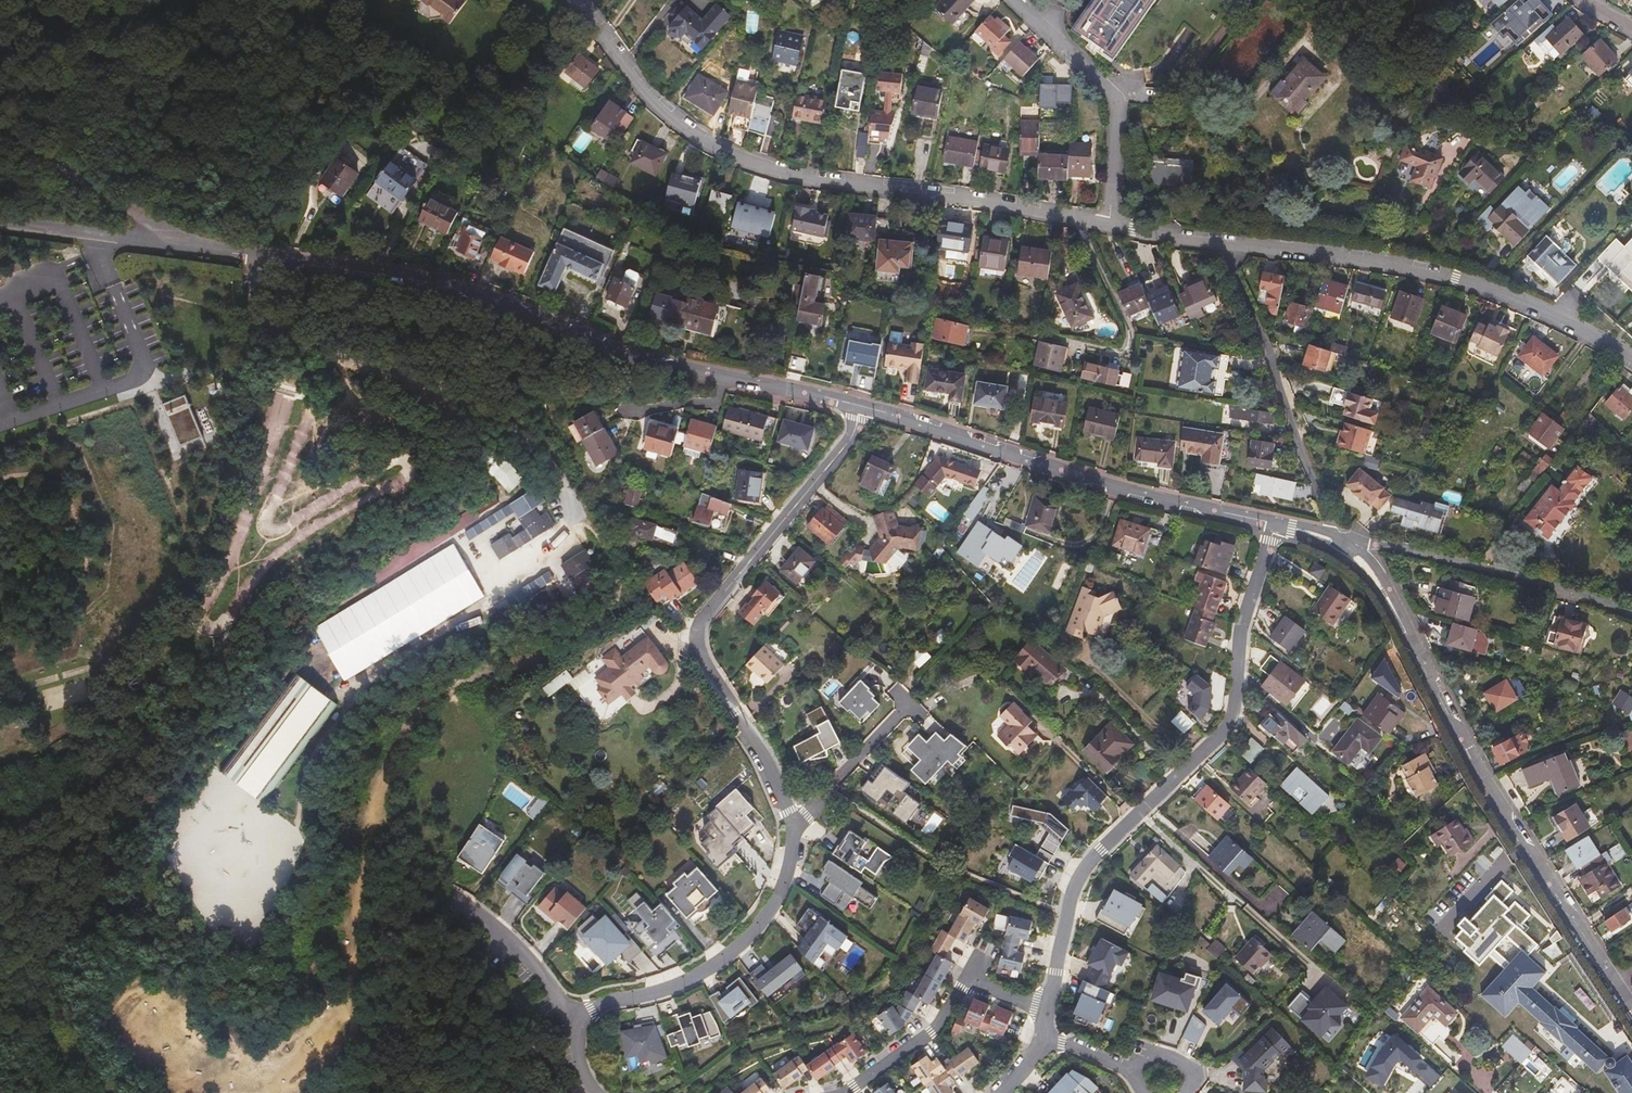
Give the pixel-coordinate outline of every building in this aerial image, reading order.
[(426,4),(425,6),(432,11),(435,23),(445,20),(454,26),(469,2),(465,0),(428,0),(426,4)] [(936,8),(953,23),(974,0),(943,0),(936,8)] [(1198,35),(1213,14),(1194,0),(1098,0),(1078,28),(1100,44),(1097,50),(1108,57),(1111,52),(1134,69),(1152,66),(1155,65),(1157,64),(1160,61),(1185,26),(1198,35)] [(1553,17),(1538,0),(1531,0),(1514,14),(1532,34),(1553,17)] [(672,33),(677,37),(683,36),(689,41),(695,41),(704,49),(733,15),(719,3),(705,20),(683,1),(673,13),(679,18),(672,26),(672,33)] [(996,21),(990,15),(977,30),(995,47),(1005,36),(1011,29),(1003,22),(1000,25),(996,21)] [(1552,27),(1544,33),(1548,39),(1543,44),(1551,52),(1556,47),(1562,54),(1584,35),(1570,19),(1555,32),(1552,27)] [(798,66),(805,37),(781,31),(774,59),(798,66)] [(925,41),(918,35),(912,56),(920,59),(924,46),(925,41)] [(1005,36),(995,47),(993,49),(999,55),(1011,42),(1005,36)] [(1618,60),(1601,41),(1583,57),(1600,76),(1618,60)] [(1040,59),(1020,42),(1006,59),(1025,75),(1040,59)] [(920,59),(917,68),(925,70),(932,49),(924,46),(920,59)] [(586,87),(600,69),(580,54),(567,71),(586,87)] [(1305,59),(1299,66),(1302,69),(1308,62),(1305,59)] [(1276,97),(1290,110),(1301,97),(1305,100),(1315,89),(1311,86),(1322,73),(1308,62),(1302,69),(1299,66),(1285,83),(1275,95),(1277,96),(1276,97)] [(837,104),(844,105),(850,98),(851,97),(863,100),(868,70),(844,66),(837,104)] [(878,88),(887,89),(892,89),(902,90),(903,73),(880,71),(878,88)] [(1311,86),(1315,89),(1325,77),(1322,73),(1311,86)] [(728,92),(700,75),(687,96),(716,114),(728,92)] [(737,81),(730,112),(736,114),(733,127),(748,131),(753,114),(756,103),(761,81),(752,79),(751,84),(737,81)] [(1273,93),(1275,95),(1285,83),(1283,81),(1273,93)] [(934,142),(945,89),(918,84),(913,110),(923,113),(918,138),(934,142)] [(1037,109),(1055,110),(1055,103),(1069,104),(1069,85),(1038,84),(1037,109)] [(887,89),(884,110),(890,111),(892,89),(887,89)] [(829,99),(799,93),(794,118),(805,119),(806,116),(825,119),(829,99)] [(1301,97),(1290,110),(1294,113),(1295,112),(1298,115),(1309,103),(1305,100),(1301,97)] [(850,98),(844,105),(843,107),(852,115),(860,106),(850,98)] [(634,116),(611,100),(593,127),(609,138),(616,128),(622,133),(634,116)] [(757,132),(766,135),(770,120),(773,108),(756,103),(753,114),(756,116),(753,128),(757,129),(757,132)] [(869,133),(869,142),(882,143),(883,135),(890,135),(896,112),(890,111),(884,110),(872,109),(870,124),(869,133)] [(770,120),(766,135),(775,137),(779,123),(770,120)] [(1039,154),(1040,122),(1022,120),(1020,154),(1039,154)] [(857,157),(867,157),(869,142),(869,133),(865,133),(860,133),(857,157)] [(944,161),(974,167),(975,162),(977,150),(979,142),(949,136),(944,161)] [(1000,147),(1010,149),(1011,142),(1002,140),(1000,147)] [(667,154),(643,141),(632,161),(656,174),(667,154)] [(1092,143),(1070,142),(1069,155),(1068,175),(1090,176),(1092,143)] [(1005,172),(1010,149),(1000,147),(986,144),(981,168),(1005,172)] [(1381,152),(1388,166),(1396,148),(1394,144),(1381,152)] [(1431,186),(1443,158),(1408,145),(1402,159),(1418,166),(1413,179),(1431,186)] [(1069,155),(1039,154),(1038,177),(1067,179),(1068,175),(1069,155)] [(1166,159),(1166,155),(1153,154),(1150,183),(1191,186),(1193,161),(1166,159)] [(1490,192),(1504,177),(1479,154),(1461,173),(1471,182),(1475,178),(1490,192)] [(1551,182),(1562,193),(1586,167),(1574,157),(1551,182)] [(343,195),(359,173),(337,158),(322,180),(343,195)] [(417,179),(392,161),(366,195),(392,214),(417,179)] [(693,212),(702,179),(673,172),(666,197),(684,201),(681,209),(683,212),(690,214),(693,212)] [(603,174),(599,180),(605,183),(608,177),(603,174)] [(609,175),(608,177),(605,183),(615,188),(619,181),(609,175)] [(1491,206),(1477,221),(1484,228),(1483,228),(1495,239),(1501,233),(1515,245),(1550,208),(1530,189),(1526,193),(1519,186),(1502,204),(1504,206),(1498,213),(1491,206)] [(709,207),(728,212),(733,196),(713,190),(709,207)] [(448,233),(462,205),(435,191),(420,219),(448,233)] [(765,205),(740,198),(733,224),(758,231),(765,205)] [(828,215),(816,212),(809,211),(809,209),(810,208),(797,206),(792,229),(824,237),(828,215)] [(847,238),(874,240),(875,239),(876,216),(849,214),(847,238)] [(496,223),(505,228),(509,220),(500,215),(496,223)] [(891,217),(876,216),(875,239),(881,240),(889,241),(891,217)] [(972,223),(942,219),(936,259),(946,260),(947,248),(968,251),(972,223)] [(462,224),(451,246),(476,257),(478,252),(484,238),(489,240),(494,230),(473,221),(470,228),(462,224)] [(604,276),(615,250),(565,227),(540,284),(556,291),(569,265),(598,279),(600,274),(604,276)] [(735,235),(727,232),(725,240),(744,245),(746,237),(741,236),(740,235),(736,234),(735,235)] [(502,235),(491,257),(500,261),(499,263),(509,268),(510,266),(524,273),(535,251),(529,248),(502,235)] [(980,266),(1005,270),(1010,239),(984,236),(980,266)] [(1625,244),(1617,236),(1597,257),(1631,290),(1631,237),(1625,244)] [(1548,237),(1529,255),(1543,269),(1559,285),(1577,266),(1560,250),(1561,249),(1548,237)] [(913,243),(889,241),(881,240),(878,279),(899,281),(900,265),(911,266),(913,243)] [(1019,273),(1049,278),(1053,251),(1023,247),(1019,273)] [(1543,269),(1529,255),(1528,257),(1527,260),(1527,263),(1528,266),(1530,269),(1532,270),(1535,271),(1537,272),(1540,272),(1542,271),(1543,269)] [(1579,278),(1587,286),(1596,277),(1589,269),(1579,278)] [(1273,314),(1277,315),(1286,275),(1264,270),(1260,289),(1268,292),(1265,304),(1270,306),(1270,309),(1273,314)] [(611,276),(603,294),(628,305),(641,278),(639,273),(637,272),(634,271),(631,272),(626,283),(611,276)] [(801,303),(798,318),(821,323),(825,304),(820,303),(814,301),(820,276),(808,273),(805,286),(801,303)] [(814,301),(820,303),(826,277),(820,276),(814,301)] [(1318,295),(1322,279),(1316,276),(1311,293),(1318,295)] [(1187,292),(1181,295),(1191,320),(1204,315),(1200,306),(1215,299),(1206,277),(1185,286),(1187,292)] [(728,285),(741,288),(742,281),(729,278),(728,285)] [(1341,313),(1349,287),(1323,278),(1322,279),(1318,295),(1315,305),(1341,313)] [(1364,286),(1358,284),(1354,299),(1381,308),(1387,289),(1365,283),(1364,286)] [(792,301),(801,303),(805,286),(796,284),(792,301)] [(1073,326),(1094,316),(1078,284),(1057,293),(1073,326)] [(1147,297),(1141,284),(1119,293),(1129,316),(1151,306),(1147,297)] [(1151,306),(1159,324),(1181,315),(1168,287),(1147,297),(1151,306)] [(685,324),(690,326),(698,299),(690,296),(689,300),(658,292),(652,314),(685,323),(685,324)] [(1416,325),(1425,299),(1401,292),(1392,317),(1416,325)] [(711,331),(714,321),(718,304),(698,299),(690,326),(711,331)] [(951,308),(961,310),(962,301),(952,300),(951,308)] [(1287,320),(1308,327),(1313,311),(1313,309),(1292,303),(1287,320)] [(1313,309),(1313,311),(1339,320),(1341,313),(1315,305),(1313,309)] [(1467,315),(1443,307),(1433,333),(1456,342),(1467,315)] [(965,343),(969,326),(939,318),(935,336),(965,343)] [(690,326),(689,328),(715,335),(718,322),(714,321),(711,331),(690,326)] [(1500,354),(1509,334),(1497,328),(1495,331),(1488,328),(1479,323),(1472,337),(1481,342),(1480,344),(1500,354)] [(1558,356),(1534,338),(1519,356),(1543,375),(1558,356)] [(846,341),(841,364),(872,369),(876,347),(846,341)] [(1061,371),(1067,347),(1041,341),(1035,364),(1061,371)] [(907,381),(919,383),(924,347),(912,343),(912,345),(889,342),(885,365),(909,369),(907,381)] [(1337,353),(1345,355),(1347,347),(1332,343),(1330,350),(1332,351),(1337,353)] [(1330,350),(1311,344),(1305,364),(1325,371),(1326,369),(1332,351),(1330,350)] [(1213,368),(1218,369),(1221,354),(1183,348),(1176,387),(1213,394),(1216,379),(1212,378),(1213,368)] [(1331,371),(1337,353),(1332,351),(1326,369),(1331,371)] [(1117,384),(1121,384),(1123,376),(1119,375),(1120,368),(1113,366),(1112,368),(1100,366),(1100,365),(1086,361),(1082,377),(1117,384)] [(962,401),(966,374),(929,368),(926,388),(951,392),(950,399),(962,401)] [(855,387),(867,388),(868,377),(856,376),(855,387)] [(1123,376),(1121,384),(1128,386),(1130,377),(1123,376)] [(1004,408),(1008,387),(979,381),(975,403),(1004,408)] [(1621,387),(1607,403),(1624,418),(1631,410),(1631,396),(1631,389),(1629,393),(1621,387)] [(1350,404),(1349,407),(1346,416),(1377,426),(1380,414),(1372,411),(1375,400),(1351,392),(1347,403),(1350,404)] [(183,395),(161,404),(178,447),(201,438),(183,395)] [(1063,426),(1067,402),(1036,397),(1032,420),(1063,426)] [(1518,413),(1500,401),(1496,406),(1515,419),(1518,413)] [(1247,408),(1247,406),(1229,403),(1228,408),(1231,408),(1230,416),(1253,420),(1253,422),(1262,424),(1262,421),(1273,422),(1274,413),(1247,408)] [(771,417),(732,407),(726,430),(773,444),(780,421),(770,418),(771,417)] [(1115,437),(1120,415),(1089,408),(1084,430),(1115,437)] [(597,413),(578,423),(587,439),(606,428),(597,413)] [(1553,445),(1557,440),(1564,429),(1543,414),(1531,429),(1553,445)] [(336,426),(349,430),(352,424),(338,420),(336,426)] [(713,449),(719,427),(693,420),(690,433),(686,446),(712,454),(713,449)] [(571,427),(579,443),(585,440),(587,439),(578,423),(571,427)] [(677,444),(681,430),(654,423),(647,449),(674,457),(677,444)] [(1340,439),(1338,445),(1366,454),(1373,431),(1348,423),(1343,437),(1342,440),(1340,439)] [(1425,431),(1432,433),(1434,425),(1427,423),(1425,431)] [(817,433),(787,424),(781,444),(811,453),(817,433)] [(346,439),(349,430),(336,426),(333,435),(346,439)] [(587,439),(585,440),(600,466),(620,454),(606,428),(587,439)] [(1223,433),(1184,429),(1182,446),(1189,447),(1189,451),(1205,453),(1205,461),(1220,463),(1223,433)] [(1550,447),(1553,445),(1531,429),(1529,433),(1530,438),(1544,448),(1550,447)] [(682,431),(681,430),(677,444),(674,457),(678,444),(682,431)] [(690,433),(682,431),(678,444),(686,446),(690,433)] [(1172,466),(1175,441),(1138,437),(1135,458),(1160,461),(1160,464),(1172,466)] [(1271,453),(1273,443),(1253,440),(1249,463),(1270,467),(1273,453),(1271,453)] [(1561,450),(1564,446),(1557,440),(1553,445),(1561,450)] [(525,479),(500,452),(486,465),(511,492),(525,479)] [(1528,466),(1533,459),(1524,452),(1519,459),(1528,466)] [(1378,466),(1381,458),(1366,454),(1363,462),(1378,466)] [(1540,476),(1554,459),(1547,454),(1545,456),(1543,455),(1538,463),(1539,464),(1533,471),(1540,476)] [(886,477),(890,479),(895,467),(874,457),(861,485),(879,493),(886,477)] [(940,459),(916,488),(928,498),(946,478),(978,487),(983,472),(940,459)] [(1520,523),(1544,542),(1574,504),(1573,503),(1576,499),(1577,499),(1587,486),(1594,476),(1576,463),(1558,487),(1552,483),(1520,523)] [(1373,502),(1380,508),(1392,494),(1384,488),(1385,487),(1362,467),(1349,482),(1356,489),(1355,490),(1363,498),(1364,496),(1372,503),(1373,502)] [(764,473),(742,470),(738,498),(760,501),(764,473)] [(1525,482),(1532,487),(1540,476),(1533,471),(1525,482)] [(1293,499),(1297,481),(1258,473),(1256,483),(1262,484),(1261,492),(1262,492),(1293,499)] [(893,480),(890,479),(886,477),(879,493),(886,496),(893,480)] [(1261,495),(1262,492),(1261,492),(1262,484),(1256,483),(1255,482),(1252,493),(1261,495)] [(1521,488),(1527,493),(1532,487),(1525,482),(1521,488)] [(640,490),(630,487),(625,503),(636,506),(640,490)] [(986,487),(965,514),(974,520),(985,505),(983,503),(987,498),(986,493),(989,490),(986,487)] [(922,498),(915,492),(906,502),(914,508),(922,498)] [(726,530),(733,504),(705,494),(697,521),(726,530)] [(1062,503),(1036,496),(1028,525),(1054,533),(1062,503)] [(1438,532),(1443,515),(1433,512),(1435,506),(1422,502),(1421,505),(1398,498),(1392,508),(1405,512),(1402,524),(1413,528),(1415,520),(1420,521),(1418,526),(1438,532)] [(1433,512),(1443,515),(1447,516),(1450,505),(1437,501),(1435,506),(1433,512)] [(518,529),(504,537),(513,551),(562,521),(555,509),(548,513),(542,503),(527,512),(535,525),(521,533),(518,529)] [(850,522),(830,505),(825,510),(824,509),(810,527),(831,544),(850,522)] [(514,513),(509,506),(467,533),(471,540),(474,538),(514,513)] [(476,517),(471,510),(444,527),(449,535),(476,517)] [(891,511),(882,515),(881,516),(885,529),(897,525),(896,525),(891,511)] [(631,518),(629,527),(636,529),(633,538),(639,540),(640,535),(675,545),(679,531),(631,518)] [(1005,525),(1026,532),(1028,526),(1008,519),(1005,525)] [(1157,529),(1134,522),(1133,524),(1123,521),(1116,545),(1145,554),(1149,540),(1153,541),(1157,529)] [(1023,545),(1010,537),(1005,544),(998,538),(1000,535),(981,522),(960,553),(975,563),(983,551),(1009,568),(1023,545)] [(873,551),(876,562),(888,564),(903,547),(911,549),(920,551),(927,542),(929,532),(923,531),(921,526),(910,529),(909,528),(897,525),(885,529),(884,538),(873,551)] [(449,535),(444,527),(430,536),(436,543),(449,535)] [(636,529),(629,527),(626,536),(633,538),(636,529)] [(424,540),(429,548),(436,543),(430,536),(424,540)] [(513,551),(504,537),(500,540),(508,554),(513,551)] [(1196,564),(1234,577),(1239,559),(1229,554),(1231,545),(1219,541),(1218,543),(1206,539),(1205,546),(1201,545),(1196,564)] [(429,548),(424,540),(409,549),(414,557),(429,548)] [(1481,560),(1493,563),(1497,547),(1492,544),(1481,560)] [(841,562),(847,567),(851,563),(853,564),(861,561),(864,561),(864,560),(866,550),(857,548),(855,546),(841,562)] [(402,554),(407,561),(414,557),(409,549),(402,554)] [(586,549),(563,564),(579,588),(595,578),(595,563),(586,549)] [(816,561),(801,549),(783,571),(798,583),(816,561)] [(866,550),(864,560),(876,562),(873,551),(866,550)] [(373,572),(377,579),(378,580),(407,561),(402,554),(373,572)] [(1177,559),(1170,557),(1168,566),(1175,568),(1177,559)] [(665,604),(671,600),(673,602),(700,582),(686,562),(658,581),(665,591),(659,595),(665,604)] [(1327,569),(1317,563),(1311,572),(1321,579),(1327,569)] [(367,576),(371,583),(377,579),(373,572),(367,576)] [(536,582),(509,599),(518,612),(522,610),(524,612),(532,607),(526,598),(556,579),(552,572),(536,582)] [(1216,613),(1217,614),(1228,582),(1207,574),(1195,605),(1199,607),(1216,613)] [(1433,610),(1469,620),(1472,613),(1474,614),(1477,599),(1475,587),(1453,581),(1450,591),(1440,588),(1437,597),(1435,596),(1434,601),(1436,601),(1433,610)] [(782,593),(768,582),(753,599),(754,601),(750,605),(749,604),(741,614),(755,625),(782,593)] [(1332,586),(1314,612),(1334,625),(1351,599),(1332,586)] [(1097,591),(1085,587),(1069,632),(1081,636),(1083,630),(1097,635),(1105,615),(1123,606),(1116,592),(1103,598),(1096,596),(1097,591)] [(1537,614),(1545,617),(1548,605),(1542,604),(1541,608),(1539,608),(1537,614)] [(1214,621),(1216,613),(1199,607),(1187,639),(1209,646),(1217,622),(1214,621)] [(506,611),(492,619),(496,626),(510,618),(506,611)] [(1548,642),(1581,652),(1588,625),(1555,616),(1548,642)] [(1307,631),(1287,617),(1272,637),(1291,652),(1307,631)] [(1472,651),(1478,630),(1455,624),(1449,644),(1472,651)] [(632,686),(634,688),(638,685),(641,688),(646,685),(643,681),(646,678),(643,674),(648,670),(647,668),(651,664),(657,671),(659,672),(661,672),(662,673),(663,672),(664,672),(665,672),(666,672),(668,671),(669,670),(670,669),(671,668),(670,663),(640,626),(603,656),(612,667),(598,678),(605,688),(602,691),(613,704),(627,693),(628,689),(632,686)] [(421,633),(411,639),(413,644),(424,638),(421,633)] [(1017,660),(1020,662),(1037,644),(1033,641),(1017,660)] [(1037,644),(1020,662),(1030,671),(1032,668),(1053,686),(1067,670),(1037,644)] [(761,674),(762,676),(779,657),(765,646),(748,664),(755,671),(757,669),(761,673),(761,674)] [(910,657),(918,668),(930,658),(921,647),(910,657)] [(1272,655),(1262,669),(1272,677),(1265,687),(1287,704),(1305,681),(1272,655)] [(779,657),(762,676),(769,682),(786,664),(779,657)] [(807,667),(803,672),(809,678),(814,673),(807,667)] [(569,674),(543,690),(548,697),(567,683),(569,685),(571,684),(576,690),(592,679),(585,670),(573,679),(569,674)] [(220,773),(263,806),(337,709),(294,676),(220,773)] [(1497,712),(1519,699),(1524,706),(1531,702),(1519,681),(1513,680),(1508,683),(1507,681),(1485,693),(1497,712)] [(872,691),(863,682),(841,704),(850,713),(852,711),(864,722),(871,714),(873,716),(882,706),(876,701),(878,698),(871,692),(872,691)] [(639,694),(634,688),(632,686),(628,689),(627,693),(632,700),(639,694)] [(1392,692),(1387,699),(1395,705),(1399,698),(1392,692)] [(1622,692),(1615,703),(1629,713),(1631,711),(1631,716),(1631,698),(1622,692)] [(1381,695),(1365,715),(1392,734),(1406,713),(1395,705),(1387,699),(1381,695)] [(1196,723),(1197,724),(1212,707),(1199,696),(1183,711),(1196,723)] [(1519,699),(1497,712),(1501,719),(1524,706),(1519,699)] [(1013,702),(1001,715),(1010,724),(996,738),(1007,748),(1010,744),(1020,753),(1037,734),(1028,725),(1032,720),(1013,702)] [(1196,723),(1183,711),(1173,722),(1185,734),(1196,723)] [(1308,738),(1280,714),(1266,728),(1295,754),(1308,738)] [(1383,737),(1359,720),(1336,752),(1350,762),(1362,745),(1372,752),(1383,737)] [(1134,744),(1113,723),(1086,752),(1108,772),(1134,744)] [(829,757),(827,750),(841,742),(832,726),(795,747),(801,759),(810,758),(811,760),(829,757)] [(934,742),(927,743),(919,736),(909,747),(923,759),(915,768),(925,776),(928,773),(931,776),(946,759),(953,766),(962,757),(958,753),(965,746),(949,731),(942,737),(940,736),(934,742)] [(1494,748),(1502,764),(1529,751),(1527,748),(1529,742),(1523,732),(1494,748)] [(1251,740),(1240,751),(1253,763),(1263,752),(1251,740)] [(1430,764),(1431,761),(1428,755),(1423,753),(1402,766),(1419,796),(1440,784),(1434,774),(1430,767),(1430,764)] [(1578,785),(1565,753),(1523,770),(1529,787),(1551,778),(1556,793),(1578,785)] [(897,775),(881,763),(871,776),(874,779),(863,794),(877,804),(887,790),(894,795),(888,804),(896,809),(893,813),(906,823),(921,804),(904,791),(910,783),(897,775)] [(1299,766),(1282,785),(1315,815),(1331,795),(1299,766)] [(1243,781),(1258,795),(1268,783),(1251,768),(1244,776),(1246,778),(1243,781)] [(1102,804),(1109,797),(1090,779),(1083,786),(1082,785),(1074,793),(1073,792),(1064,800),(1074,811),(1075,811),(1083,804),(1086,807),(1089,806),(1095,813),(1103,805),(1102,804)] [(1232,789),(1235,791),(1243,781),(1241,779),(1232,789)] [(1250,804),(1258,795),(1243,781),(1235,791),(1250,804)] [(1196,800),(1219,820),(1232,806),(1209,785),(1196,800)] [(717,808),(740,834),(753,822),(747,814),(754,808),(737,788),(716,806),(717,808)] [(526,814),(535,820),(549,802),(541,795),(526,814)] [(1036,856),(1049,864),(1070,828),(1052,812),(1013,805),(1011,816),(1037,820),(1041,825),(1031,843),(1041,849),(1036,856)] [(1590,825),(1577,805),(1554,819),(1566,839),(1590,825)] [(735,846),(744,838),(740,834),(717,808),(709,815),(713,819),(704,828),(708,832),(699,839),(711,852),(707,855),(718,867),(730,856),(727,852),(734,845),(735,846)] [(547,811),(540,820),(549,827),(550,825),(555,829),(561,822),(547,811)] [(1451,852),(1471,839),(1463,826),(1456,815),(1431,831),(1436,839),(1441,836),(1443,839),(1451,852)] [(1463,826),(1471,839),(1474,837),(1466,824),(1463,826)] [(492,838),(493,836),(480,827),(479,829),(492,838)] [(495,856),(504,843),(493,836),(492,838),(479,829),(458,859),(482,876),(491,862),(488,860),(492,854),(495,856)] [(885,862),(892,856),(883,850),(882,850),(877,847),(877,845),(867,838),(865,841),(862,839),(862,838),(848,829),(842,839),(844,840),(839,846),(838,846),(833,854),(861,873),(865,867),(876,874),(885,862)] [(1230,837),(1211,857),(1230,874),(1241,863),(1246,867),(1254,858),(1230,837)] [(1588,837),(1566,850),(1578,870),(1583,867),(1600,856),(1588,837)] [(727,852),(730,856),(747,841),(744,838),(735,846),(734,845),(727,852)] [(1043,874),(1049,864),(1036,856),(1016,844),(1009,856),(1013,858),(1015,862),(1009,872),(1021,877),(1022,876),(1032,882),(1039,872),(1043,874)] [(1133,874),(1155,894),(1165,903),(1187,875),(1187,871),(1159,845),(1133,874)] [(1607,852),(1600,856),(1583,867),(1587,874),(1579,879),(1589,894),(1597,889),(1602,897),(1621,885),(1606,862),(1610,859),(1607,852)] [(525,910),(535,898),(530,894),(545,874),(534,866),(532,869),(525,864),(526,862),(517,856),(493,888),(509,900),(510,898),(525,910)] [(1401,859),(1389,870),(1396,877),(1408,866),(1401,859)] [(863,883),(831,861),(823,872),(835,880),(832,884),(830,882),(821,896),(844,911),(853,898),(871,909),(878,899),(860,887),(863,883)] [(697,867),(688,875),(689,876),(698,868),(697,867)] [(708,900),(709,899),(718,890),(698,868),(689,876),(688,875),(685,872),(674,882),(677,885),(678,886),(668,895),(688,917),(698,909),(701,908),(704,906),(706,905),(707,903),(708,901),(708,900)] [(1514,890),(1501,880),(1484,898),(1485,899),(1468,920),(1463,916),(1455,923),(1460,928),(1454,935),(1464,946),(1460,949),(1477,963),(1487,953),(1503,968),(1522,949),(1528,955),(1538,944),(1524,932),(1529,927),(1524,923),(1531,916),(1514,901),(1508,907),(1502,902),(1514,890)] [(678,886),(677,885),(667,894),(668,895),(678,886)] [(569,929),(587,908),(567,892),(565,895),(555,887),(538,907),(548,915),(550,913),(559,920),(569,929)] [(1115,891),(1104,911),(1101,909),(1096,919),(1125,935),(1136,916),(1140,918),(1146,908),(1134,902),(1137,897),(1126,892),(1124,896),(1115,891)] [(1155,894),(1150,899),(1160,908),(1165,903),(1155,894)] [(970,899),(962,914),(977,922),(982,925),(990,910),(970,899)] [(645,914),(649,918),(634,931),(659,958),(681,938),(665,920),(671,914),(661,903),(653,910),(645,901),(637,907),(640,911),(645,914)] [(1631,903),(1606,921),(1612,931),(1631,918),(1627,913),(1631,909),(1631,903)] [(813,933),(799,947),(823,971),(852,942),(817,908),(802,923),(813,933)] [(1314,912),(1306,922),(1308,924),(1317,914),(1314,912)] [(550,913),(548,915),(557,923),(559,920),(550,913)] [(965,943),(977,922),(962,914),(946,941),(951,944),(959,948),(963,942),(965,943)] [(1308,924),(1306,922),(1294,935),(1311,950),(1322,937),(1337,950),(1346,940),(1317,914),(1308,924)] [(616,954),(622,954),(630,963),(643,952),(625,932),(620,937),(606,921),(601,925),(593,916),(578,929),(578,934),(586,944),(591,940),(608,960),(616,954)] [(1130,938),(1140,918),(1136,916),(1125,935),(1130,938)] [(1010,917),(1005,942),(1019,945),(1021,938),(1029,939),(1032,922),(1010,917)] [(1562,938),(1556,930),(1549,938),(1552,943),(1562,938)] [(1213,944),(1202,934),(1197,940),(1208,950),(1213,944)] [(939,964),(951,944),(946,941),(938,936),(926,957),(933,961),(925,974),(940,983),(947,969),(939,964)] [(1121,961),(1123,960),(1128,950),(1100,938),(1094,954),(1090,952),(1086,963),(1093,966),(1086,981),(1105,989),(1117,960),(1119,961),(1121,961)] [(1273,954),(1255,939),(1238,958),(1256,974),(1273,954)] [(1019,945),(1005,942),(999,966),(1021,972),(1025,954),(1018,953),(1019,945)] [(1545,951),(1554,959),(1564,954),(1557,943),(1545,951)] [(1223,953),(1213,944),(1208,950),(1218,959),(1223,953)] [(1559,1010),(1561,1007),(1556,1003),(1554,1004),(1532,985),(1545,971),(1528,955),(1522,949),(1503,968),(1481,993),(1505,1015),(1518,1000),(1541,1019),(1539,1021),(1563,1041),(1564,1040),(1568,1044),(1582,1056),(1597,1070),(1605,1061),(1608,1064),(1610,1065),(1606,1069),(1616,1085),(1622,1092),(1631,1092),(1631,1055),(1629,1051),(1617,1060),(1612,1057),(1610,1055),(1578,1026),(1579,1023),(1574,1020),(1573,1022),(1569,1026),(1556,1013),(1559,1010)] [(762,964),(751,973),(769,995),(783,984),(793,976),(797,982),(807,974),(802,968),(803,968),(792,954),(770,973),(762,964)] [(1181,980),(1160,973),(1152,999),(1165,1003),(1166,999),(1176,1002),(1175,1006),(1187,1010),(1194,989),(1198,990),(1199,985),(1202,977),(1186,972),(1184,978),(1181,977),(1181,980)] [(924,1010),(940,983),(925,974),(909,1001),(915,1005),(924,1010)] [(793,976),(783,984),(787,990),(797,982),(793,976)] [(710,996),(724,1022),(733,1013),(734,1015),(748,1002),(752,1007),(760,1001),(741,977),(727,987),(727,988),(729,990),(723,995),(721,992),(719,990),(710,996)] [(1202,977),(1199,985),(1207,988),(1210,980),(1202,977)] [(1086,981),(1081,992),(1083,993),(1075,1011),(1078,1012),(1074,1020),(1087,1025),(1090,1017),(1098,1021),(1106,1003),(1111,1005),(1116,994),(1105,989),(1086,981)] [(1227,981),(1205,1008),(1220,1021),(1233,1005),(1243,1013),(1252,1002),(1227,981)] [(1432,999),(1436,994),(1429,988),(1425,993),(1432,999)] [(1290,1007),(1321,1034),(1330,1024),(1332,1026),(1342,1026),(1341,1016),(1348,1007),(1327,989),(1314,1004),(1302,993),(1290,1007)] [(857,992),(850,996),(853,1000),(860,996),(857,992)] [(1433,1011),(1442,999),(1436,994),(1432,999),(1425,993),(1419,999),(1433,1011)] [(847,997),(840,1002),(844,1007),(851,1002),(847,997)] [(966,1019),(981,1025),(986,1013),(991,1003),(975,997),(966,1018),(959,1015),(953,1028),(961,1031),(966,1019)] [(915,1005),(909,1001),(902,998),(891,1018),(887,1013),(873,1022),(886,1041),(900,1031),(915,1005)] [(1459,1014),(1442,999),(1433,1011),(1419,999),(1403,1019),(1433,1044),(1459,1014)] [(1014,1012),(998,1006),(994,1016),(986,1013),(981,1025),(981,1027),(988,1030),(990,1027),(1005,1034),(1014,1012)] [(790,1009),(787,1012),(795,1023),(798,1020),(790,1009)] [(776,1010),(773,1013),(778,1020),(782,1018),(776,1010)] [(1573,1022),(1559,1010),(1556,1013),(1569,1026),(1573,1022)] [(676,1032),(669,1035),(674,1047),(680,1045),(680,1047),(689,1044),(691,1047),(702,1042),(700,1039),(710,1035),(702,1014),(693,1017),(692,1013),(680,1018),(678,1014),(670,1017),(676,1032)] [(1206,1025),(1194,1014),(1183,1037),(1197,1044),(1206,1025)] [(676,1032),(670,1017),(663,1020),(669,1035),(676,1032)] [(656,1024),(659,1034),(667,1032),(663,1021),(656,1024)] [(1624,1032),(1629,1029),(1625,1023),(1619,1026),(1624,1032)] [(634,1029),(622,1031),(627,1056),(639,1054),(642,1061),(649,1058),(651,1062),(667,1056),(659,1034),(656,1024),(642,1027),(634,1029)] [(1242,1061),(1248,1067),(1245,1089),(1266,1091),(1267,1078),(1264,1078),(1265,1068),(1282,1052),(1283,1054),(1292,1045),(1274,1027),(1242,1061)] [(1397,1065),(1400,1058),(1432,1086),(1444,1073),(1394,1030),(1391,1037),(1376,1054),(1386,1033),(1381,1029),(1368,1043),(1358,1065),(1368,1070),(1365,1076),(1384,1085),(1388,1080),(1393,1069),(1397,1065)] [(866,1053),(853,1034),(833,1048),(841,1060),(847,1056),(852,1063),(866,1053)] [(741,1035),(735,1038),(738,1044),(744,1041),(741,1035)] [(1523,1063),(1533,1052),(1524,1044),(1514,1035),(1504,1047),(1523,1063)] [(729,1043),(732,1049),(738,1046),(734,1040),(729,1043)] [(1524,1044),(1533,1052),(1536,1048),(1527,1041),(1524,1044)] [(1361,1042),(1354,1050),(1359,1054),(1366,1047),(1361,1042)] [(1582,1056),(1568,1044),(1560,1052),(1575,1065),(1582,1056)] [(841,1060),(833,1048),(807,1066),(808,1069),(816,1080),(836,1067),(834,1065),(841,1060)] [(946,1070),(952,1078),(959,1074),(960,1076),(979,1062),(969,1048),(944,1066),(946,1070)] [(808,1069),(807,1066),(799,1056),(774,1075),(784,1089),(803,1075),(802,1073),(808,1069)] [(925,1084),(946,1070),(944,1066),(938,1058),(931,1062),(927,1056),(912,1066),(925,1084)] [(946,1070),(925,1084),(931,1092),(953,1092),(948,1087),(955,1082),(952,1078),(946,1070)] [(1071,1079),(1063,1087),(1058,1083),(1048,1092),(1092,1092),(1097,1087),(1088,1079),(1073,1071),(1069,1076),(1071,1079)] [(740,1092),(764,1092),(769,1089),(760,1077),(740,1092)] [(1553,1090),(1557,1092),(1581,1092),(1564,1078),(1553,1090)] [(888,1083),(874,1092),(895,1092),(888,1083)]
